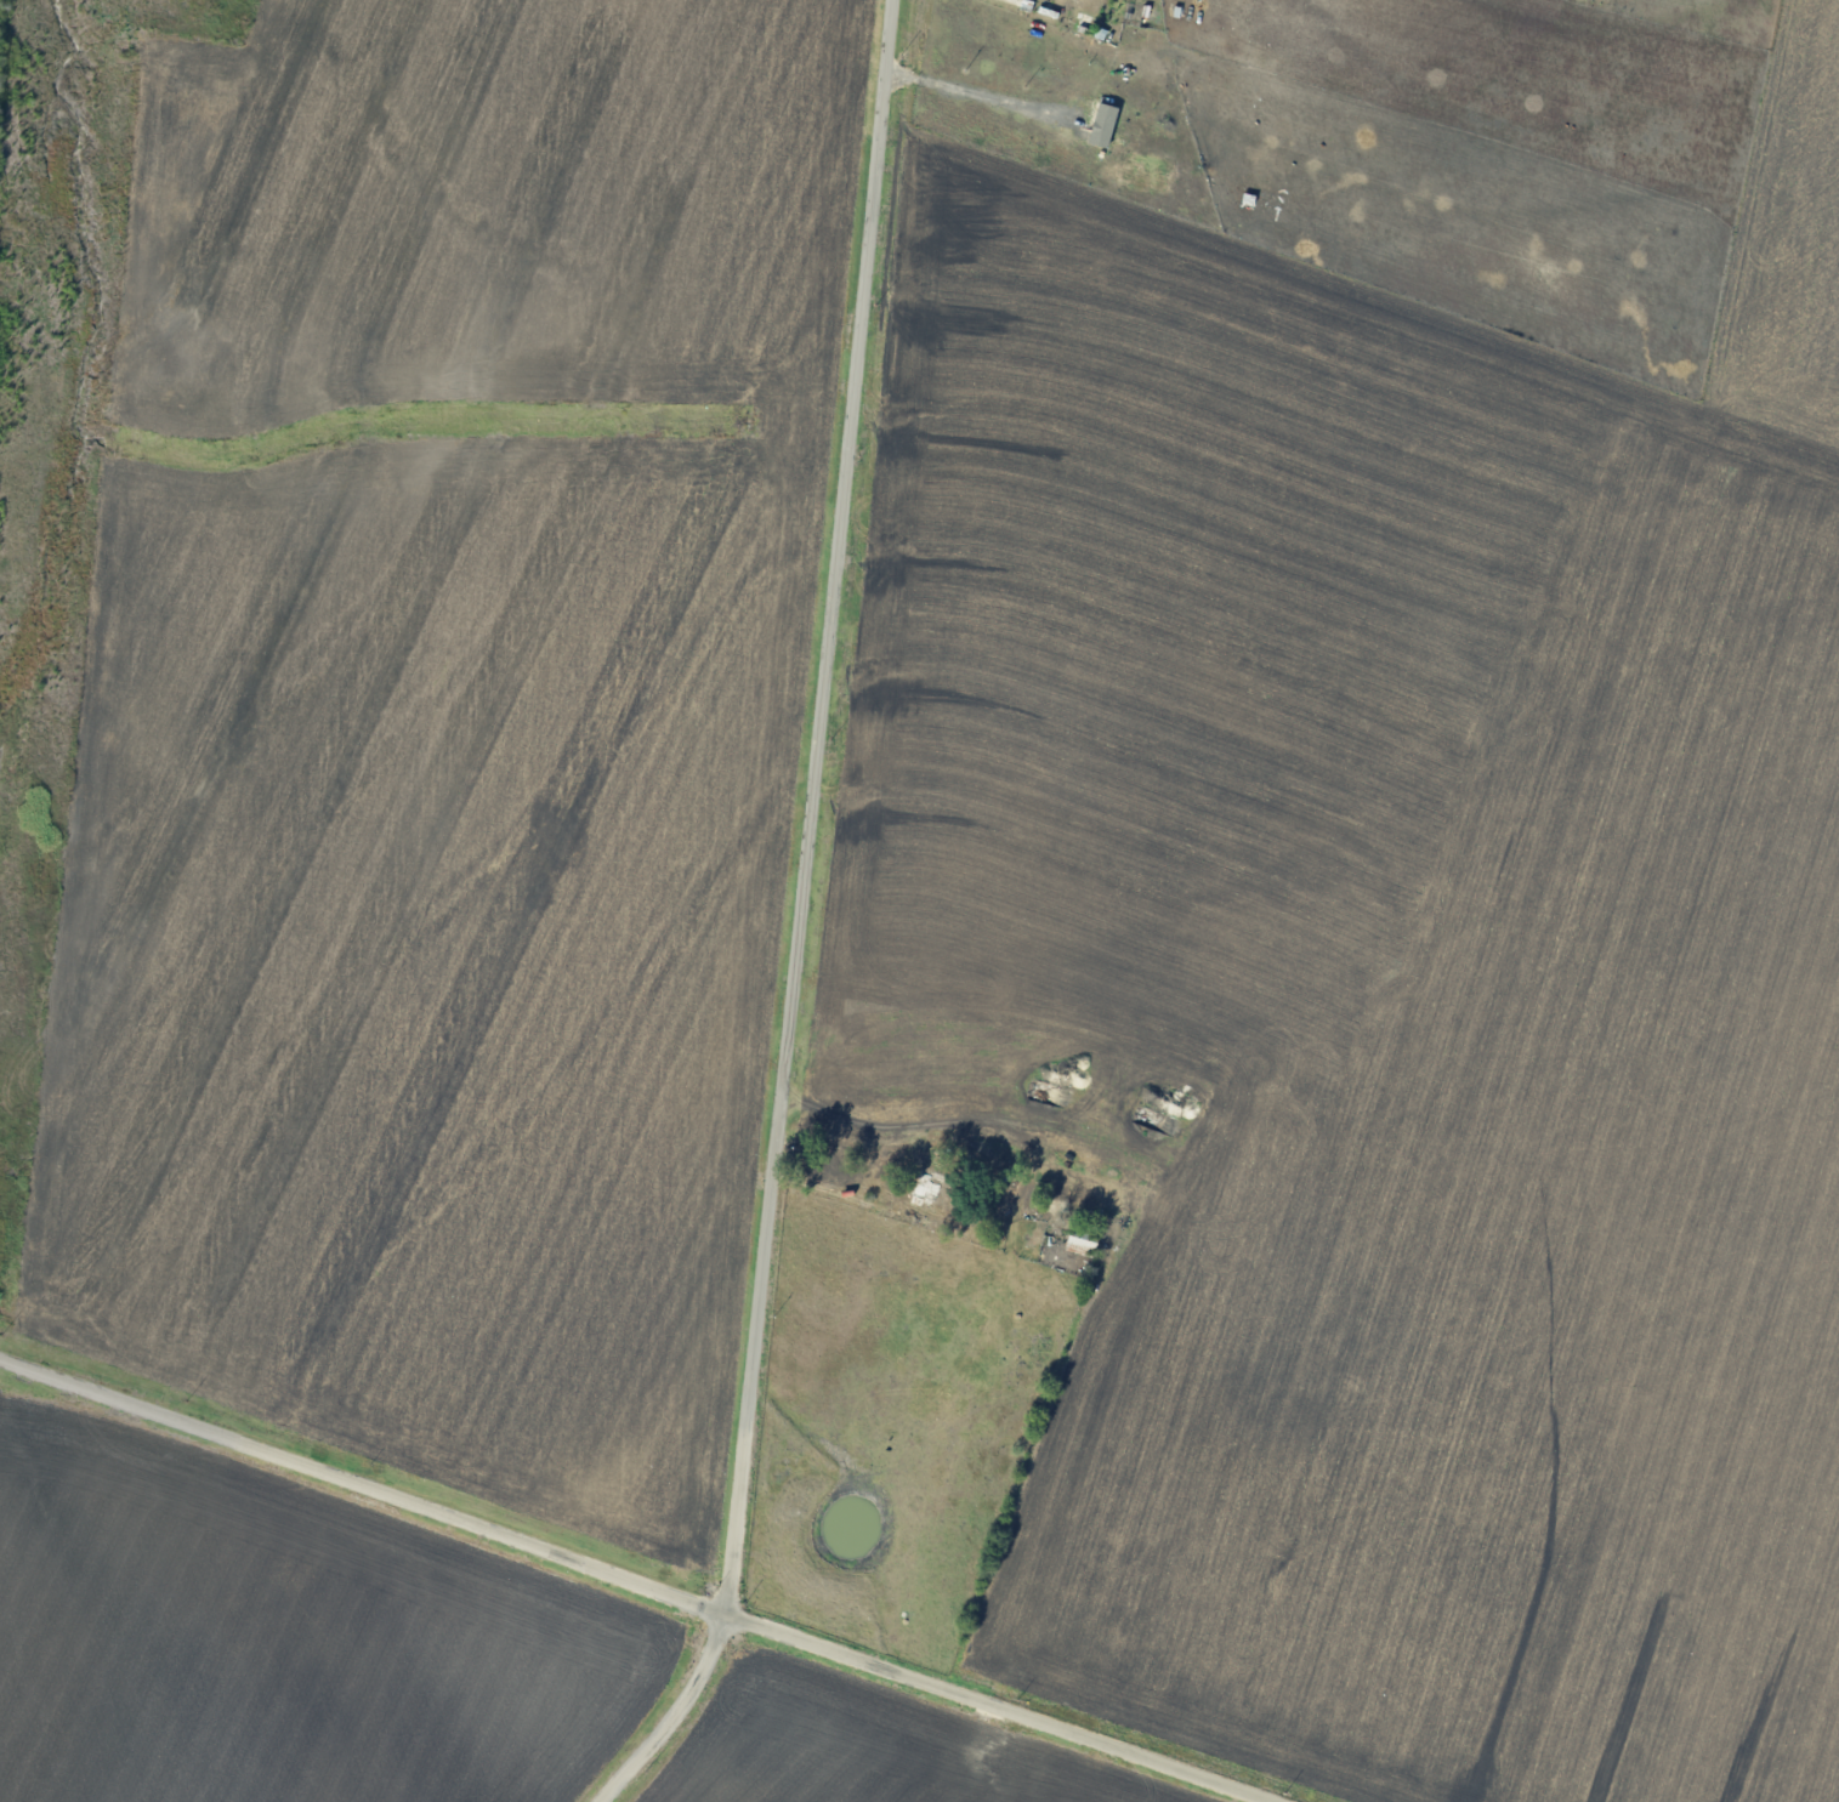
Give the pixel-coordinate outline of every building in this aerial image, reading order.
[(1110,148),(1121,108),(1100,102),(1089,142),(1110,148)] [(945,1179),(921,1172),(914,1196),(939,1202),(945,1179)]
